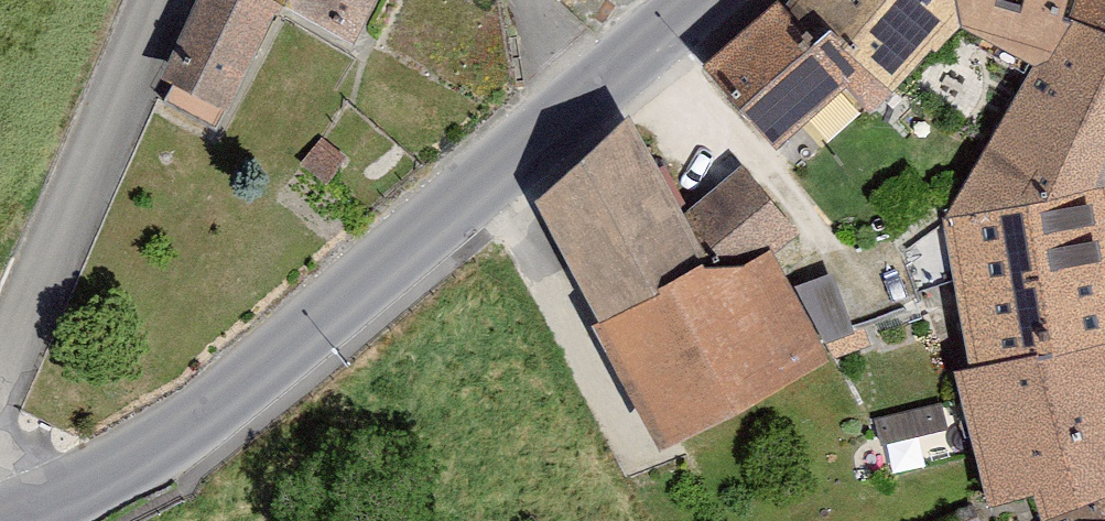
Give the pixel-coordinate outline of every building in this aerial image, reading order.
[(154,103),(221,142),(285,15),(270,0),(199,0),(154,103)] [(284,13),(344,50),(372,0),(271,0),(284,13)] [(787,15),(891,104),(951,26),(965,13),(947,0),(800,0),(787,15)] [(965,13),(951,26),(1039,67),(1062,29),(1076,0),(947,0),(965,13)] [(1062,29),(1104,45),(1104,0),(1076,0),(1062,29)] [(787,15),(701,80),(777,159),(841,96),(869,123),(891,104),(787,15)] [(1062,29),(1039,67),(943,233),(1104,200),(1104,45),(1062,29)] [(681,223),(622,130),(540,212),(666,456),(832,363),(773,271),(798,244),(739,180),(681,223)] [(943,233),(972,377),(1104,348),(1104,200),(943,233)] [(842,269),(813,277),(827,328),(856,320),(842,269)] [(955,381),(988,513),(1037,500),(1041,519),(1104,495),(1104,348),(972,377),(955,381)] [(940,399),(882,412),(893,461),(951,449),(940,399)] [(1041,519),(1042,520),(1104,520),(1104,495),(1041,519)]
